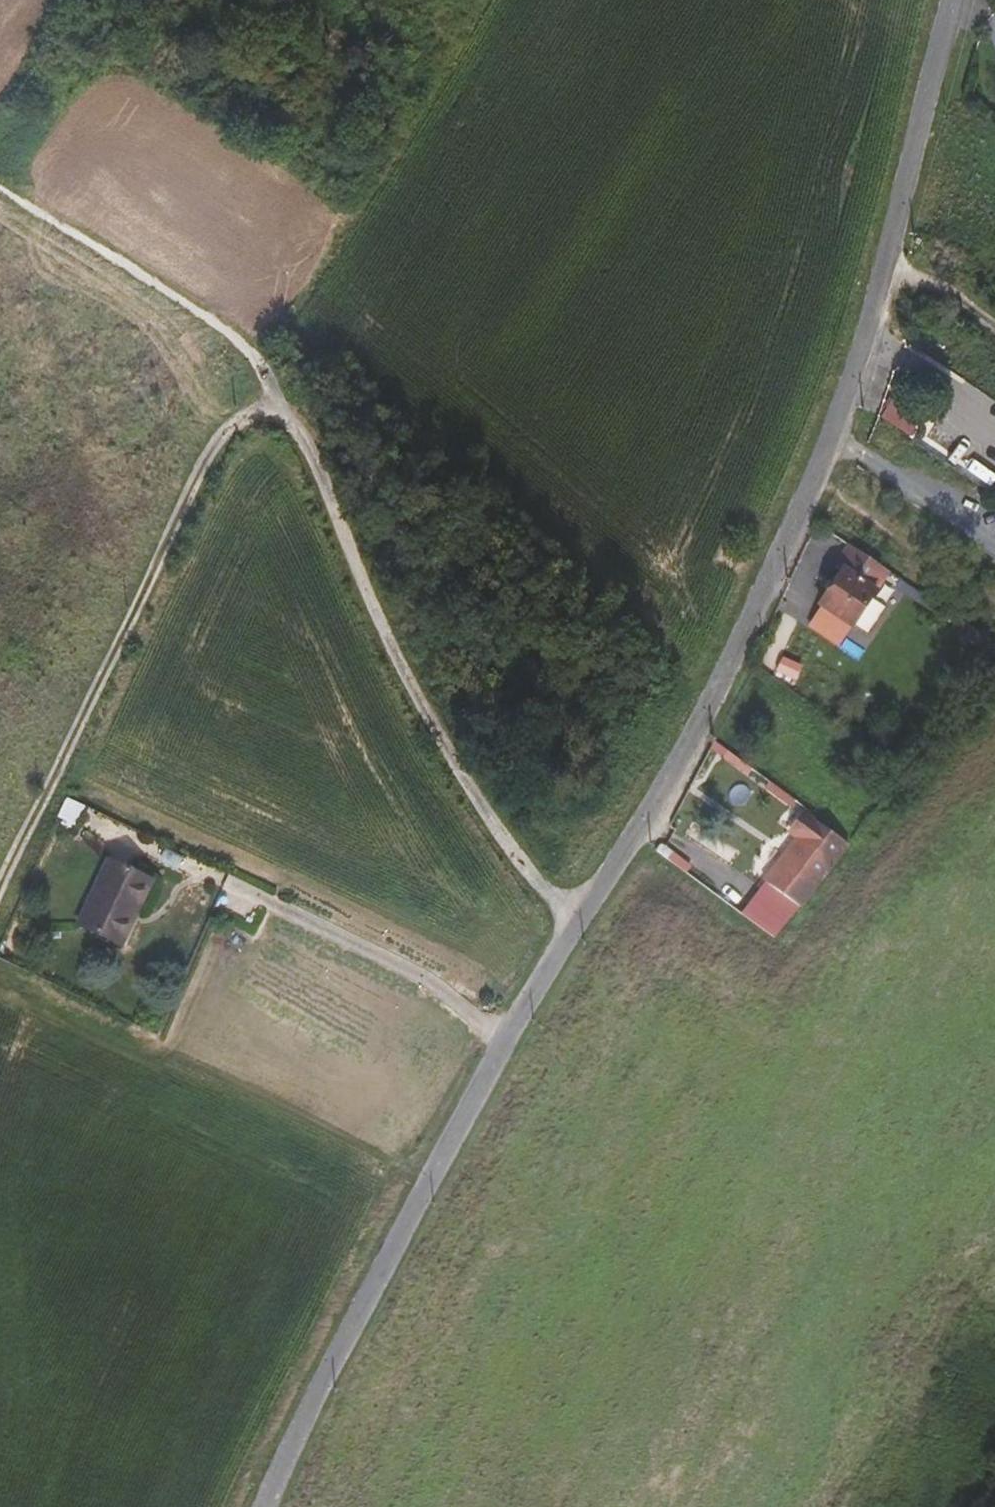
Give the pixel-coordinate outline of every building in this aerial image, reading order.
[(888,396),(880,417),(907,427),(915,406),(888,396)] [(889,567),(849,542),(836,561),(843,565),(820,601),(853,623),(889,567)] [(743,914),(766,932),(839,843),(807,817),(794,833),(799,838),(764,880),(778,891),(771,899),(760,891),(743,914)] [(124,876),(97,939),(139,958),(148,935),(144,934),(162,893),(124,876)]
